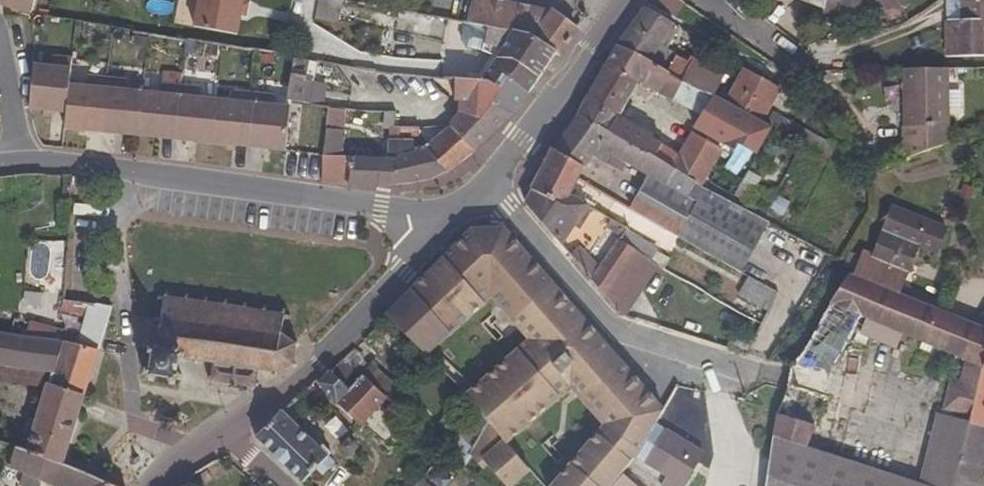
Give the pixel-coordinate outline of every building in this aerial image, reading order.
[(34,14),(38,0),(0,0),(0,4),(34,14)] [(199,28),(248,33),(251,0),(202,0),(199,28)] [(340,24),(345,0),(344,0),(320,0),(316,20),(340,24)] [(579,32),(549,11),(491,0),(475,0),(469,24),(511,32),(556,53),(563,55),(579,32)] [(676,16),(685,4),(679,0),(652,0),(676,16)] [(827,12),(861,18),(863,6),(885,12),(901,6),(909,0),(795,0),(813,7),(827,12)] [(969,21),(959,21),(946,21),(946,57),(983,57),(983,0),(968,0),(969,21)] [(968,0),(960,0),(959,21),(969,21),(968,0)] [(827,12),(813,7),(810,15),(825,20),(827,12)] [(643,8),(618,43),(684,83),(712,95),(724,76),(690,58),(685,64),(665,50),(674,36),(674,32),(669,29),(672,24),(643,8)] [(462,23),(461,38),(467,50),(473,50),(479,51),(485,53),(490,55),(495,58),(479,81),(488,81),(496,86),(503,75),(530,95),(556,53),(511,32),(469,24),(462,23)] [(684,83),(618,43),(604,64),(636,84),(638,81),(673,101),(684,83)] [(70,85),(73,59),(55,57),(54,67),(35,65),(30,109),(66,113),(70,85)] [(315,82),(307,81),(309,60),(294,58),(289,101),(314,105),(323,107),(327,84),(315,82)] [(315,82),(319,62),(309,60),(307,81),(315,82)] [(604,64),(589,94),(620,113),(636,84),(604,64)] [(947,69),(904,69),(905,160),(948,144),(947,69)] [(743,112),(762,122),(780,91),(743,70),(725,102),(743,112)] [(479,81),(456,79),(455,102),(459,103),(458,113),(449,125),(476,151),(515,121),(530,95),(503,75),(496,86),(488,81),(479,81)] [(102,132),(108,79),(90,77),(89,87),(70,85),(66,113),(65,129),(102,132)] [(144,93),(125,91),(126,80),(108,79),(102,132),(139,136),(144,93)] [(181,86),(163,84),(162,94),(144,93),(139,136),(175,140),(181,86)] [(175,140),(213,144),(217,100),(198,98),(199,88),(181,86),(175,140)] [(236,102),(217,100),(213,144),(250,148),(255,94),(237,92),(236,102)] [(291,108),(272,106),(273,96),(255,94),(250,148),(286,151),(291,108)] [(578,115),(609,133),(618,118),(620,113),(589,94),(578,115)] [(736,142),(756,154),(771,127),(766,124),(762,122),(743,112),(725,102),(712,95),(702,113),(702,114),(711,119),(704,131),(733,147),(736,142)] [(323,155),(343,156),(346,110),(328,107),(323,155)] [(449,125),(447,127),(429,145),(414,152),(413,141),(400,140),(400,126),(395,126),(395,113),(385,113),(383,130),(388,130),(387,158),(397,158),(396,186),(432,180),(441,178),(447,175),(453,171),(476,151),(449,125)] [(800,143),(833,161),(840,164),(845,154),(772,113),(766,124),(771,127),(800,143)] [(700,116),(695,126),(704,131),(711,119),(702,114),(700,116)] [(546,162),(576,179),(590,155),(620,172),(624,165),(648,178),(629,209),(740,272),(768,223),(759,218),(729,202),(701,187),(684,177),(670,169),(651,158),(609,133),(578,115),(560,142),(546,162)] [(609,133),(651,158),(660,143),(651,138),(651,135),(618,118),(609,133)] [(701,187),(722,148),(692,131),(678,154),(692,162),(684,177),(701,187)] [(678,154),(660,143),(651,158),(670,169),(678,154)] [(692,162),(678,154),(670,169),(684,177),(692,162)] [(343,156),(323,155),(321,182),(369,188),(378,188),(387,188),(396,186),(397,158),(387,158),(343,156)] [(568,194),(576,179),(546,162),(532,187),(562,205),(568,194)] [(749,202),(763,176),(751,170),(737,195),(749,202)] [(594,209),(568,194),(562,205),(532,187),(523,203),(562,247),(585,210),(591,214),(594,209)] [(597,211),(572,238),(587,252),(612,225),(597,211)] [(462,234),(436,259),(464,289),(478,307),(494,327),(554,277),(508,223),(478,223),(462,234)] [(864,280),(898,294),(919,245),(884,230),(864,280)] [(598,287),(609,295),(637,252),(617,241),(599,267),(590,279),(598,287)] [(569,255),(590,279),(599,267),(580,246),(569,255)] [(655,263),(637,252),(609,295),(607,298),(623,315),(655,263)] [(66,296),(68,258),(60,257),(57,295),(66,296)] [(445,302),(463,321),(478,307),(464,289),(436,259),(419,274),(445,302)] [(928,454),(959,462),(983,367),(983,364),(983,329),(937,310),(898,294),(864,280),(848,273),(790,367),(831,374),(854,333),(863,317),(885,326),(924,343),(921,351),(933,356),(936,348),(966,361),(960,383),(951,381),(944,409),(962,414),(959,423),(937,417),(928,454)] [(443,319),(436,311),(445,302),(419,274),(400,295),(444,341),(474,372),(478,370),(457,345),(439,323),(443,319)] [(636,460),(656,425),(678,386),(638,378),(554,277),(494,327),(513,351),(494,366),(573,471),(585,485),(613,485),(623,475),(636,460)] [(748,277),(737,295),(767,313),(778,294),(748,277)] [(43,311),(45,292),(27,290),(24,309),(43,311)] [(291,368),(293,370),(296,367),(292,363),(294,350),(302,344),(300,341),(293,344),(282,337),(281,332),(283,319),(288,319),(289,315),(285,314),(286,309),(282,309),(281,313),(267,311),(268,307),(264,307),(263,310),(248,308),(249,304),(244,304),(243,308),(228,306),(229,301),(224,301),(224,305),(209,303),(209,298),(205,298),(204,302),(188,300),(189,295),(185,294),(185,300),(168,297),(169,292),(166,291),(165,297),(159,296),(159,302),(163,302),(160,321),(156,321),(156,326),(159,326),(155,355),(151,355),(151,360),(155,360),(152,377),(148,377),(148,380),(152,381),(152,385),(156,386),(157,382),(168,384),(168,388),(173,389),(173,384),(177,384),(178,381),(174,380),(177,359),(194,361),(193,365),(197,366),(198,362),(213,365),(211,380),(207,380),(206,384),(210,384),(209,389),(214,390),(215,385),(229,387),(228,392),(232,392),(233,388),(249,390),(249,395),(252,395),(252,391),(257,391),(257,387),(253,386),(254,371),(259,369),(271,371),(273,374),(274,377),(275,380),(279,380),(277,375),(281,369),(291,368)] [(383,314),(385,316),(419,349),(427,341),(434,349),(444,341),(400,295),(383,314)] [(92,373),(113,307),(66,301),(59,329),(56,340),(60,341),(50,374),(48,383),(85,394),(92,373)] [(854,333),(878,343),(885,326),(863,317),(854,333)] [(56,340),(59,329),(30,323),(27,335),(56,340)] [(50,374),(60,341),(56,340),(27,335),(0,330),(0,364),(50,374)] [(736,334),(731,341),(745,350),(750,342),(736,334)] [(457,345),(478,370),(490,360),(471,335),(457,345)] [(474,372),(444,341),(434,349),(439,354),(436,357),(437,358),(464,387),(474,397),(480,392),(499,414),(505,410),(474,372)] [(353,347),(329,371),(348,390),(362,376),(388,399),(396,406),(399,409),(409,400),(372,364),(368,367),(359,358),(362,355),(353,347)] [(437,358),(432,363),(460,391),(464,387),(437,358)] [(983,367),(959,462),(953,485),(980,485),(981,482),(978,481),(983,458),(983,364),(983,367)] [(789,369),(785,384),(826,396),(831,374),(790,367),(789,369)] [(328,370),(315,382),(361,426),(388,399),(362,376),(348,390),(329,371),(328,370)] [(85,394),(48,383),(36,421),(30,419),(20,449),(63,463),(84,399),(85,394)] [(785,384),(783,390),(773,433),(766,485),(925,485),(920,484),(806,447),(826,396),(785,384)] [(282,412),(255,437),(303,483),(316,470),(323,477),(335,464),(328,457),(331,454),(317,440),(314,444),(282,412)] [(459,421),(450,412),(439,423),(448,433),(459,421)] [(446,451),(464,467),(489,422),(481,414),(446,451)] [(334,417),(325,428),(340,439),(349,428),(334,417)] [(703,453),(656,425),(636,460),(666,477),(661,485),(683,485),(703,453)] [(348,457),(358,446),(348,437),(338,448),(348,457)] [(52,485),(117,485),(63,463),(20,449),(15,447),(10,466),(22,472),(19,485),(37,485),(39,479),(52,485)] [(928,454),(920,484),(925,485),(953,485),(959,462),(928,454)] [(573,471),(563,479),(569,485),(585,485),(573,471)] [(623,475),(613,485),(636,485),(623,475)]
